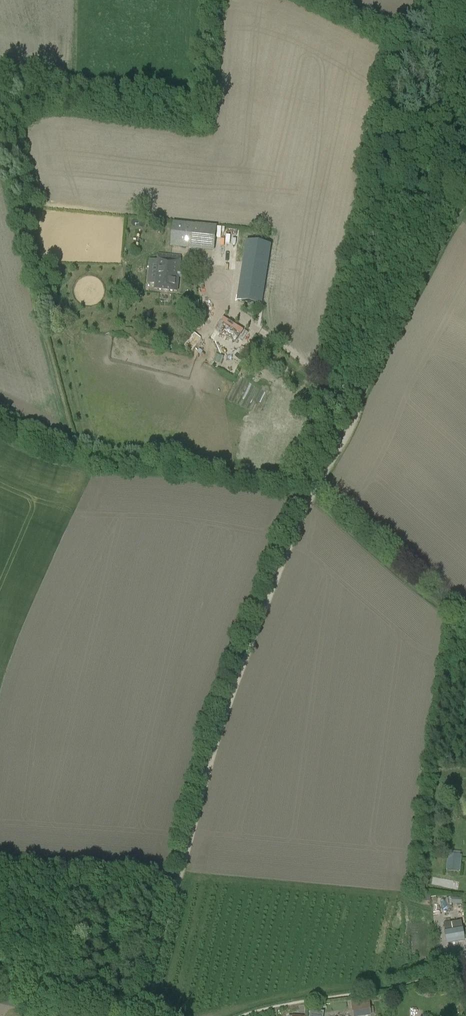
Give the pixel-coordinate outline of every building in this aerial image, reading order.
[(173,223),(170,247),(214,252),(216,228),(173,223)] [(247,242),(238,301),(261,305),(271,246),(247,242)] [(177,292),(181,257),(159,255),(155,290),(177,292)] [(223,317),(209,339),(235,355),(249,333),(223,317)] [(194,333),(186,342),(193,347),(200,337),(194,333)] [(460,871),(461,855),(449,854),(447,870),(460,871)] [(465,942),(463,930),(444,933),(446,946),(465,942)] [(353,1015),(372,1015),(369,999),(351,1001),(353,1015)]
